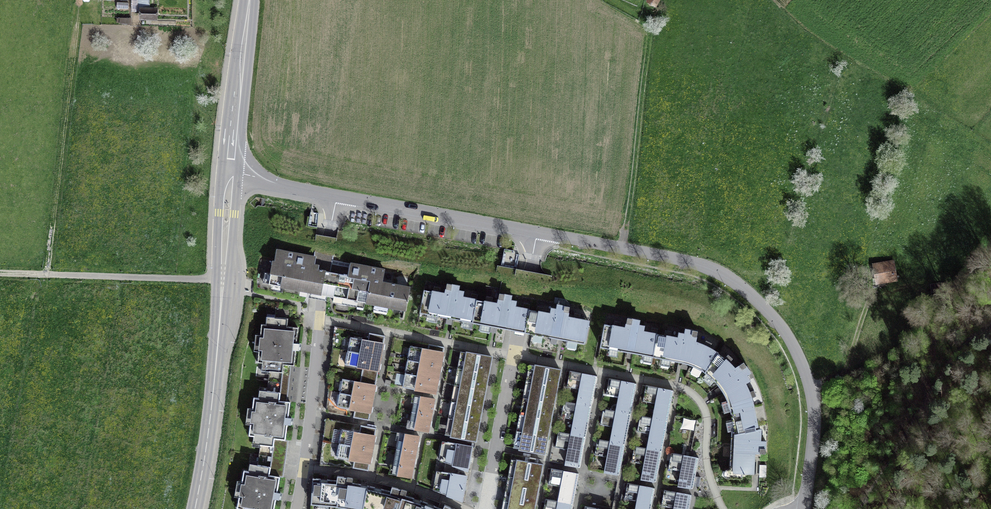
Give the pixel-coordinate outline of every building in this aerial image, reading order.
[(141,18),(155,19),(155,10),(149,10),(149,0),(142,0),(141,18)] [(263,283),(327,295),(329,272),(318,270),(318,266),(314,265),(315,257),(277,250),(275,262),(273,261),(271,273),(265,273),(263,283)] [(892,262),(875,265),(878,282),(895,280),(892,262)] [(333,303),(363,308),(365,302),(405,310),(410,287),(381,282),(384,270),(351,264),(348,276),(329,272),(327,295),(333,296),(333,303)] [(420,313),(472,323),(477,300),(478,294),(471,293),(470,299),(462,297),(463,292),(457,291),(458,286),(448,284),(446,294),(440,292),(441,287),(434,286),(433,291),(424,290),(420,313)] [(529,310),(530,304),(524,303),(523,309),(515,307),(516,302),(510,301),(511,296),(500,294),(498,304),(492,303),(493,297),(486,296),(485,301),(477,300),(472,323),(525,332),(529,310)] [(584,343),(589,321),(580,319),(581,313),(575,312),(574,318),(568,317),(569,307),(558,305),(557,309),(552,308),(551,314),(543,312),(544,307),(537,305),(536,311),(529,310),(525,332),(584,343)] [(266,324),(261,324),(258,362),(260,362),(258,373),(269,374),(268,381),(282,382),(283,365),(294,366),(296,350),(299,350),(300,343),(296,343),(298,328),(287,327),(288,319),(275,317),(275,315),(267,314),(266,324)] [(600,347),(653,356),(657,334),(658,328),(652,327),(651,333),(643,331),(644,326),(638,325),(639,320),(628,318),(626,328),(620,327),(621,321),(614,320),(613,326),(605,324),(600,347)] [(718,354),(709,348),(712,343),(706,340),(703,345),(696,342),(697,331),(686,329),(685,334),(679,333),(679,338),(671,337),(671,330),(665,329),(664,335),(657,334),(653,356),(680,362),(691,365),(701,369),(704,372),(718,354)] [(348,350),(380,357),(385,336),(370,333),(368,341),(350,337),(348,350)] [(408,359),(441,366),(444,347),(429,344),(428,350),(410,346),(408,359)] [(380,357),(348,350),(345,365),(362,368),(361,374),(376,377),(380,357)] [(463,369),(488,374),(491,357),(467,352),(463,369)] [(704,372),(714,380),(720,386),(724,392),(728,402),(731,412),(754,407),(751,398),(756,396),(754,390),(749,392),(745,382),(749,380),(746,374),(750,372),(743,362),(734,368),(729,362),(733,358),(728,354),(724,358),(718,354),(704,372)] [(441,366),(408,359),(405,373),(438,379),(441,366)] [(532,382),(557,387),(560,370),(535,365),(532,382)] [(485,390),(488,374),(463,369),(460,386),(485,390)] [(577,403),(591,406),(597,376),(570,371),(567,387),(580,389),(577,403)] [(438,379),(405,373),(403,387),(425,391),(436,393),(438,379)] [(340,393),(372,399),(376,377),(361,374),(360,383),(342,380),(340,393)] [(616,411),(631,414),(637,384),(609,378),(606,394),(619,397),(616,411)] [(266,399),(254,397),(249,435),(261,436),(259,455),(272,456),(275,438),(285,440),(287,424),(290,425),(291,418),(288,417),(290,402),(279,401),(282,382),(268,381),(266,399)] [(557,387),(532,382),(529,399),(554,403),(557,387)] [(654,418),(667,421),(673,391),(646,385),(643,401),(656,404),(654,418)] [(482,407),(485,390),(460,386),(457,402),(482,407)] [(372,399),(340,393),(337,407),(354,411),(353,416),(368,419),(372,399)] [(412,411),(431,415),(434,399),(415,395),(412,411)] [(554,403),(529,399),(526,415),(551,420),(554,403)] [(577,403),(564,401),(561,417),(574,419),(571,434),(586,436),(591,406),(577,403)] [(479,423),(482,407),(457,402),(454,419),(479,423)] [(754,407),(731,412),(734,429),(732,430),(730,472),(733,472),(734,477),(742,478),(742,472),(753,473),(754,452),(765,453),(766,441),(760,441),(760,429),(756,430),(756,427),(757,426),(754,407)] [(616,411),(604,408),(600,424),(613,427),(611,441),(625,444),(631,414),(616,411)] [(431,415),(412,411),(409,428),(428,431),(431,415)] [(551,420),(526,415),(523,432),(547,436),(551,420)] [(662,451),(667,421),(654,418),(640,415),(637,431),(650,434),(647,448),(662,451)] [(695,429),(696,418),(684,417),(683,427),(695,429)] [(476,440),(479,423),(454,419),(451,435),(476,440)] [(339,443),(372,450),(376,429),(361,426),(360,434),(342,430),(339,443)] [(571,434),(558,431),(555,447),(568,450),(565,464),(580,467),(586,436),(571,434)] [(547,436),(523,432),(520,449),(544,453),(547,436)] [(419,437),(400,433),(396,449),(416,453),(419,437)] [(611,441),(598,439),(595,454),(608,457),(605,471),(619,474),(625,444),(611,441)] [(443,461),(468,470),(472,446),(447,442),(443,461)] [(372,450),(339,443),(336,458),(354,461),(353,467),(368,470),(372,450)] [(656,482),(662,451),(647,448),(635,446),(632,461),(644,464),(642,479),(656,482)] [(392,473),(411,477),(416,453),(396,449),(392,473)] [(678,486),(693,488),(698,458),(672,453),(669,469),(681,471),(678,486)] [(244,470),(237,508),(244,508),(274,508),(276,499),(279,500),(280,493),(277,492),(280,477),(269,475),(271,466),(272,456),(259,455),(256,472),(244,470)] [(514,477),(539,482),(542,465),(529,462),(529,457),(517,455),(515,464),(517,465),(514,477)] [(559,501),(573,504),(578,473),(551,468),(549,484),(561,486),(559,501)] [(462,500),(466,476),(441,471),(438,492),(462,500)] [(371,486),(367,485),(367,488),(360,487),(361,484),(352,482),(352,478),(344,477),(337,476),(337,480),(327,479),(327,482),(321,482),(321,479),(312,478),(311,504),(337,507),(349,508),(367,508),(371,486)] [(539,482),(514,477),(510,502),(534,506),(539,482)] [(655,488),(627,483),(624,498),(638,501),(636,508),(651,508),(655,488)] [(424,501),(420,500),(419,503),(413,501),(414,498),(405,495),(406,491),(399,489),(392,486),(391,491),(381,489),(380,491),(375,490),(374,487),(371,486),(367,508),(421,508),(424,501)] [(691,495),(664,490),(661,505),(675,508),(674,508),(689,508),(691,495)] [(559,501),(546,499),(544,508),(572,508),(573,504),(559,501)]
